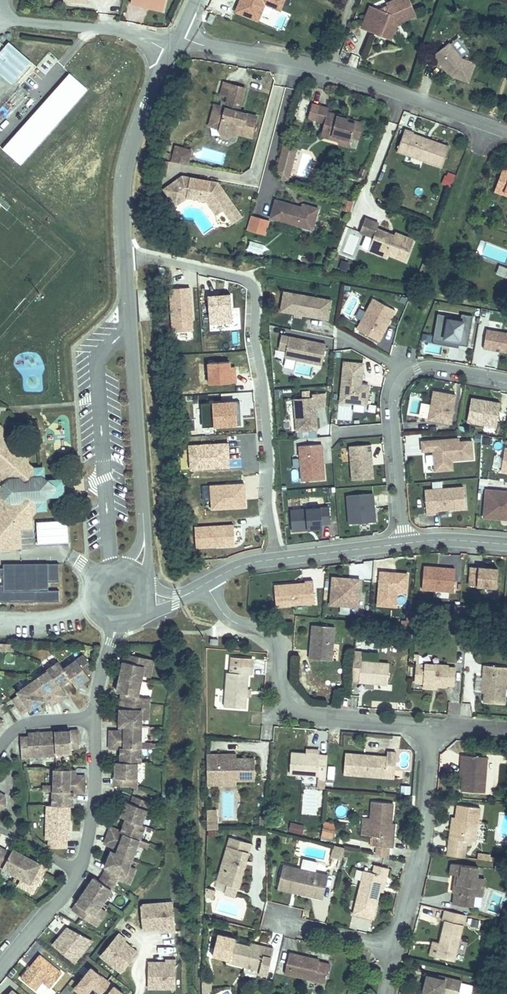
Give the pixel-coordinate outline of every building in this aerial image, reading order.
[(158,1),(158,4),(174,9),(176,0),(155,0),(158,1)] [(258,23),(264,6),(280,12),(284,0),(237,0),(232,13),(258,23)] [(392,37),(398,22),(408,17),(418,13),(412,0),(392,0),(388,2),(390,7),(386,9),(381,7),(372,3),(363,25),(372,29),(392,37)] [(217,15),(212,13),(208,22),(213,24),(217,15)] [(358,31),(348,50),(363,58),(374,40),(358,31)] [(445,37),(427,55),(434,61),(437,58),(448,69),(466,77),(474,59),(459,52),(445,37)] [(9,43),(0,53),(0,73),(14,85),(33,63),(9,43)] [(50,52),(0,109),(0,147),(22,167),(89,89),(50,52)] [(227,101),(229,88),(223,87),(220,99),(227,101)] [(239,110),(244,92),(229,88),(227,101),(224,113),(218,111),(216,115),(212,114),(206,133),(217,136),(216,140),(219,145),(224,146),(229,142),(230,139),(248,144),(255,121),(237,116),(231,114),(232,108),(239,110)] [(327,111),(317,108),(312,122),(321,125),(319,131),(328,134),(327,138),(335,141),(333,144),(332,147),(343,151),(347,142),(354,145),(360,129),(348,125),(347,127),(344,126),(342,123),(335,120),(335,119),(326,115),(327,111)] [(450,145),(413,133),(413,132),(404,129),(397,150),(407,153),(424,159),(443,165),(450,145)] [(316,138),(333,144),(335,141),(327,138),(328,134),(319,131),(316,138)] [(297,147),(284,143),(277,171),(290,174),(297,147)] [(187,164),(190,150),(174,147),(171,160),(187,164)] [(207,176),(184,170),(166,185),(172,192),(178,187),(186,195),(207,197),(213,198),(221,210),(225,207),(234,221),(243,215),(219,178),(211,176),(210,178),(206,178),(207,176)] [(290,174),(277,171),(276,175),(282,180),(288,181),(290,174)] [(506,191),(506,173),(504,172),(496,191),(506,196),(506,193),(506,192),(506,191)] [(186,195),(178,187),(172,192),(179,200),(186,195)] [(221,210),(213,198),(207,197),(217,212),(221,210)] [(295,203),(274,197),(268,215),(310,227),(316,206),(301,202),(299,207),(294,205),(295,203)] [(352,210),(354,201),(345,198),(342,208),(352,210)] [(265,236),(269,220),(249,215),(245,231),(265,236)] [(378,224),(366,219),(360,233),(372,238),(371,241),(375,242),(377,246),(375,250),(386,255),(388,252),(405,259),(413,241),(394,233),(393,236),(376,229),(378,224)] [(262,252),(264,244),(249,240),(247,248),(262,252)] [(368,247),(375,250),(377,246),(375,242),(371,241),(368,247)] [(347,272),(349,262),(340,260),(338,270),(347,272)] [(189,288),(169,288),(170,332),(192,331),(189,288)] [(286,314),(289,295),(284,294),(281,313),(286,314)] [(209,330),(233,329),(229,295),(205,296),(209,330)] [(286,314),(327,320),(330,301),(289,295),(286,314)] [(356,331),(378,342),(394,312),(372,300),(356,331)] [(461,341),(469,343),(475,313),(464,311),(463,318),(450,316),(451,313),(440,311),(435,337),(461,341)] [(485,347),(506,350),(506,330),(488,327),(485,347)] [(284,354),(320,362),(324,341),(288,334),(284,354)] [(461,341),(435,337),(435,340),(460,345),(461,341)] [(285,359),(283,367),(293,369),(295,361),(285,359)] [(365,402),(367,382),(360,382),(361,361),(342,359),(339,399),(365,402)] [(241,366),(216,367),(218,388),(242,386),(241,366)] [(451,421),(457,392),(434,388),(429,417),(451,421)] [(324,408),(323,394),(293,396),(296,432),(316,430),(314,409),(324,408)] [(501,400),(471,396),(466,420),(496,426),(501,400)] [(250,407),(215,408),(216,428),(251,426),(250,407)] [(1,463),(0,463),(0,479),(5,484),(9,480),(18,480),(21,484),(28,484),(35,479),(44,478),(43,467),(34,468),(28,463),(27,451),(20,451),(19,439),(9,440),(9,430),(0,420),(0,451),(1,463)] [(232,439),(195,442),(196,466),(234,463),(232,439)] [(433,451),(434,465),(451,464),(451,461),(457,460),(457,461),(472,460),(471,442),(458,442),(458,439),(421,441),(422,451),(433,451)] [(299,443),(302,478),(324,476),(321,442),(299,443)] [(372,476),(370,442),(348,444),(350,478),(372,476)] [(3,500),(2,495),(6,495),(10,500),(18,500),(23,494),(31,493),(35,498),(45,497),(49,495),(64,493),(63,479),(48,479),(44,478),(35,479),(28,484),(21,484),(18,480),(9,480),(5,484),(0,479),(0,501),(3,500)] [(243,483),(209,486),(210,511),(246,508),(243,483)] [(436,511),(436,508),(466,506),(465,486),(425,488),(426,512),(436,511)] [(486,487),(484,515),(506,517),(506,489),(486,487)] [(375,519),(373,491),(347,493),(349,521),(375,519)] [(4,544),(4,548),(23,546),(21,526),(33,525),(32,514),(37,510),(47,509),(45,497),(35,498),(31,493),(23,494),(18,500),(10,500),(6,495),(2,495),(3,500),(0,501),(0,544),(4,544)] [(291,532),(330,527),(328,505),(289,510),(291,532)] [(68,521),(38,521),(38,544),(68,544),(68,521)] [(233,524),(194,525),(196,547),(234,545),(233,524)] [(59,600),(59,588),(48,589),(48,580),(59,580),(59,562),(48,561),(48,566),(3,566),(0,566),(0,576),(2,576),(2,583),(0,583),(0,600),(59,600)] [(453,589),(455,566),(423,564),(421,586),(453,589)] [(468,567),(467,588),(496,589),(497,568),(468,567)] [(379,570),(377,603),(395,605),(396,590),(405,590),(407,572),(379,570)] [(357,605),(360,577),(332,575),(330,602),(357,605)] [(314,600),(312,578),(304,579),(304,581),(273,583),(275,603),(314,600)] [(334,624),(312,623),(309,656),(331,658),(334,624)] [(147,674),(152,658),(124,652),(119,676),(138,680),(140,673),(147,674)] [(85,671),(91,666),(81,653),(62,668),(69,677),(75,685),(87,675),(85,671)] [(62,668),(56,660),(45,669),(46,671),(55,683),(49,687),(57,699),(64,694),(57,686),(69,677),(62,668)] [(478,668),(479,662),(463,660),(462,672),(469,672),(470,667),(478,668)] [(386,687),(388,665),(359,663),(357,684),(386,687)] [(424,668),(415,668),(414,682),(423,683),(423,686),(437,687),(447,688),(447,685),(455,686),(456,670),(448,669),(448,667),(424,665),(424,668)] [(226,672),(224,707),(246,707),(247,673),(252,673),(253,666),(237,666),(237,672),(226,672)] [(483,666),(482,674),(481,693),(484,693),(484,704),(503,705),(505,676),(506,676),(506,668),(483,666)] [(57,699),(49,687),(55,683),(46,671),(30,683),(42,700),(46,697),(51,704),(57,699)] [(136,695),(138,680),(119,676),(116,690),(121,692),(119,699),(134,703),(134,700),(148,701),(148,697),(136,695)] [(42,700),(30,683),(17,692),(19,694),(12,699),(22,713),(28,707),(30,709),(42,700)] [(147,717),(148,701),(134,700),(134,703),(119,699),(119,724),(141,724),(141,717),(147,717)] [(140,741),(141,724),(119,724),(118,730),(109,730),(109,738),(124,738),(124,746),(140,746),(145,746),(145,741),(140,741)] [(78,730),(54,732),(56,752),(72,751),(71,746),(79,746),(78,730)] [(30,757),(56,754),(56,752),(54,732),(28,734),(28,738),(20,738),(22,754),(29,753),(30,757)] [(140,761),(140,746),(124,746),(124,738),(109,738),(109,747),(116,747),(115,761),(137,761),(140,761)] [(366,752),(345,750),(343,772),(387,776),(388,766),(395,767),(396,750),(387,750),(387,754),(376,753),(376,757),(366,756),(366,752)] [(318,754),(291,752),(290,772),(318,775),(317,780),(325,781),(327,759),(318,759),(318,754)] [(487,760),(462,757),(461,764),(466,765),(464,778),(463,792),(484,794),(487,760)] [(235,759),(206,759),(206,779),(235,778),(254,778),(254,759),(235,759)] [(137,775),(137,761),(115,761),(115,776),(114,776),(114,784),(130,784),(130,775),(137,775)] [(74,769),(54,769),(54,785),(43,785),(43,791),(52,791),(69,791),(69,783),(84,783),(84,775),(74,775),(74,769)] [(13,779),(14,792),(28,790),(27,778),(13,779)] [(52,805),(69,806),(74,806),(74,791),(84,791),(84,783),(69,783),(69,791),(52,791),(52,805)] [(127,799),(121,814),(125,816),(141,821),(149,798),(132,793),(129,800),(127,799)] [(390,804),(372,802),(369,837),(373,838),(372,847),(391,848),(392,839),(387,838),(388,824),(390,804)] [(69,831),(69,806),(52,805),(48,805),(47,831),(50,831),(50,838),(50,847),(67,848),(67,839),(67,831),(69,831)] [(480,811),(456,809),(455,822),(459,822),(458,834),(448,833),(446,857),(453,858),(465,860),(466,844),(477,845),(480,811)] [(139,836),(144,822),(141,821),(125,816),(120,829),(111,825),(108,833),(122,838),(125,831),(139,836)] [(217,829),(217,816),(206,816),(206,829),(217,829)] [(291,821),(288,829),(311,835),(313,826),(291,821)] [(455,822),(449,821),(448,833),(458,834),(459,822),(455,822)] [(334,824),(324,822),(322,835),(332,836),(334,824)] [(131,856),(136,841),(142,843),(144,838),(139,836),(125,831),(122,838),(108,833),(105,841),(114,844),(112,849),(131,856)] [(241,840),(230,837),(219,880),(238,885),(248,850),(239,848),(241,840)] [(249,842),(241,840),(239,848),(248,850),(249,842)] [(330,857),(341,860),(344,848),(333,845),(330,857)] [(26,856),(13,848),(11,852),(3,849),(0,855),(0,865),(17,874),(26,856)] [(130,881),(136,865),(129,862),(131,856),(112,849),(106,864),(107,865),(105,871),(118,877),(130,881)] [(47,866),(26,856),(17,874),(21,876),(26,879),(23,885),(34,891),(47,866)] [(478,881),(480,862),(477,862),(465,860),(453,858),(452,866),(458,867),(456,884),(453,884),(452,892),(454,892),(452,906),(474,909),(475,900),(478,881)] [(317,871),(284,864),(281,877),(296,882),(294,890),(312,894),(317,871)] [(383,889),(388,869),(375,866),(373,874),(361,871),(351,916),(369,920),(376,892),(377,887),(383,889)] [(104,900),(118,877),(105,871),(100,879),(95,876),(86,889),(104,900)] [(327,873),(317,871),(312,894),(321,896),(327,873)] [(26,879),(21,876),(17,883),(23,885),(26,879)] [(296,882),(281,877),(278,886),(294,890),(296,882)] [(238,885),(219,880),(217,889),(236,894),(238,885)] [(484,882),(478,881),(475,900),(481,900),(484,882)] [(101,905),(104,900),(86,889),(73,908),(98,925),(108,910),(101,905)] [(174,933),(173,910),(165,911),(164,904),(143,906),(141,908),(143,932),(159,930),(159,928),(165,927),(166,933),(174,933)] [(453,963),(464,917),(444,912),(441,922),(444,923),(438,947),(432,945),(429,957),(453,963)] [(75,961),(92,938),(66,926),(53,944),(75,961)] [(126,947),(120,943),(123,940),(124,938),(117,933),(104,950),(108,953),(103,958),(120,971),(136,951),(128,944),(126,947)] [(268,935),(267,944),(282,945),(282,935),(268,935)] [(250,945),(234,941),(229,960),(258,967),(257,971),(265,973),(268,963),(272,947),(263,945),(262,949),(250,945)] [(103,958),(108,953),(104,950),(99,955),(103,958)] [(318,957),(288,950),(283,971),(325,982),(329,964),(318,961),(318,957)] [(61,973),(39,955),(20,979),(35,990),(40,983),(48,989),(61,973)] [(174,980),(175,958),(166,958),(166,964),(159,964),(159,960),(149,960),(148,987),(169,987),(169,980),(174,980)] [(90,966),(73,987),(82,993),(84,993),(91,985),(102,993),(122,993),(123,992),(90,966)] [(440,980),(440,983),(434,982),(423,979),(419,993),(440,993),(441,992),(447,993),(455,993),(457,985),(440,980)] [(202,993),(210,993),(210,983),(201,983),(202,993)]
